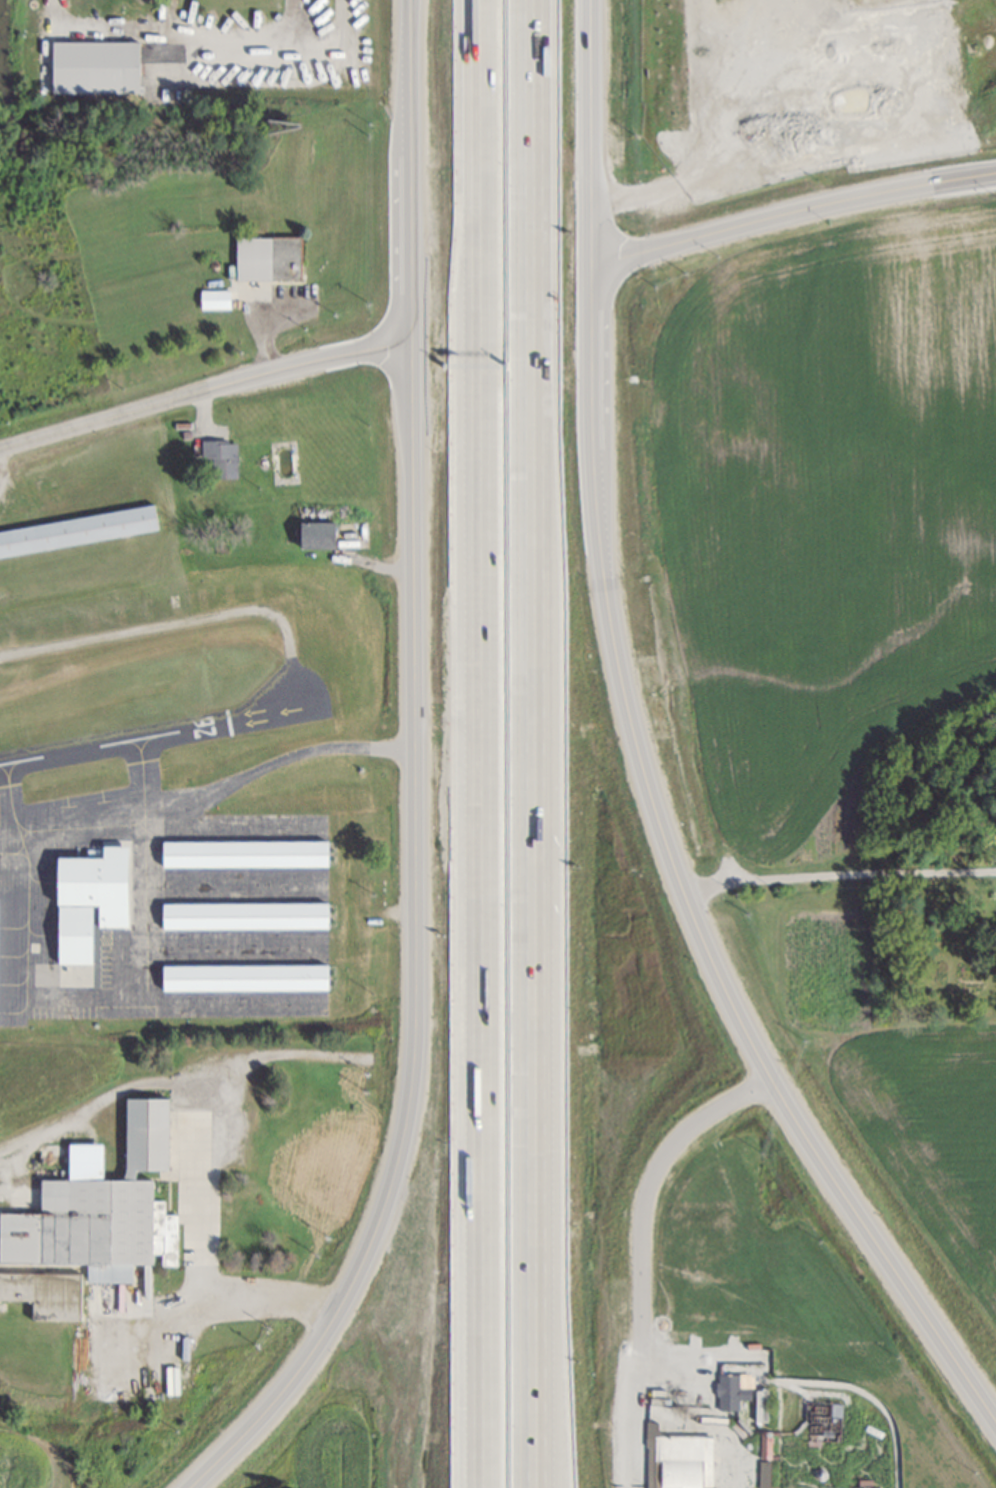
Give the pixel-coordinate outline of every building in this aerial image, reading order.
[(147,42),(146,93),(59,94),(59,41),(147,42)] [(304,238),(304,281),(240,282),(240,239),(304,238)] [(235,292),(234,311),(207,311),(207,292),(235,292)] [(202,442),(201,479),(239,479),(240,446),(202,442)] [(159,529),(154,504),(0,531),(0,557),(159,529)] [(300,524),(300,550),(335,549),(334,524),(300,524)] [(164,842),(163,867),(327,866),(329,866),(329,841),(327,841),(164,842)] [(93,905),(100,905),(99,927),(128,926),(129,847),(104,846),(104,857),(59,857),(59,964),(92,964),(93,905)] [(163,904),(163,929),(327,928),(329,928),(329,903),(327,903),(163,904)] [(163,966),(163,990),(327,990),(329,990),(329,965),(327,965),(163,966)] [(28,1304),(0,1304),(0,1215),(40,1215),(39,1181),(67,1180),(67,1144),(107,1145),(108,1179),(123,1178),(126,1099),(167,1100),(166,1172),(135,1172),(136,1181),(153,1181),(154,1201),(167,1202),(167,1216),(179,1215),(178,1269),(133,1266),(133,1284),(114,1285),(113,1303),(104,1304),(104,1284),(86,1284),(85,1321),(28,1321),(28,1304)] [(718,1411),(740,1410),(740,1400),(752,1400),(752,1388),(740,1388),(739,1374),(717,1374),(718,1411)] [(756,1422),(769,1421),(768,1389),(756,1389),(756,1422)] [(761,1458),(772,1459),(772,1432),(761,1431),(761,1458)] [(716,1439),(715,1487),(658,1487),(657,1439),(684,1439),(716,1439)] [(771,1461),(760,1461),(760,1487),(770,1487),(771,1461)]
